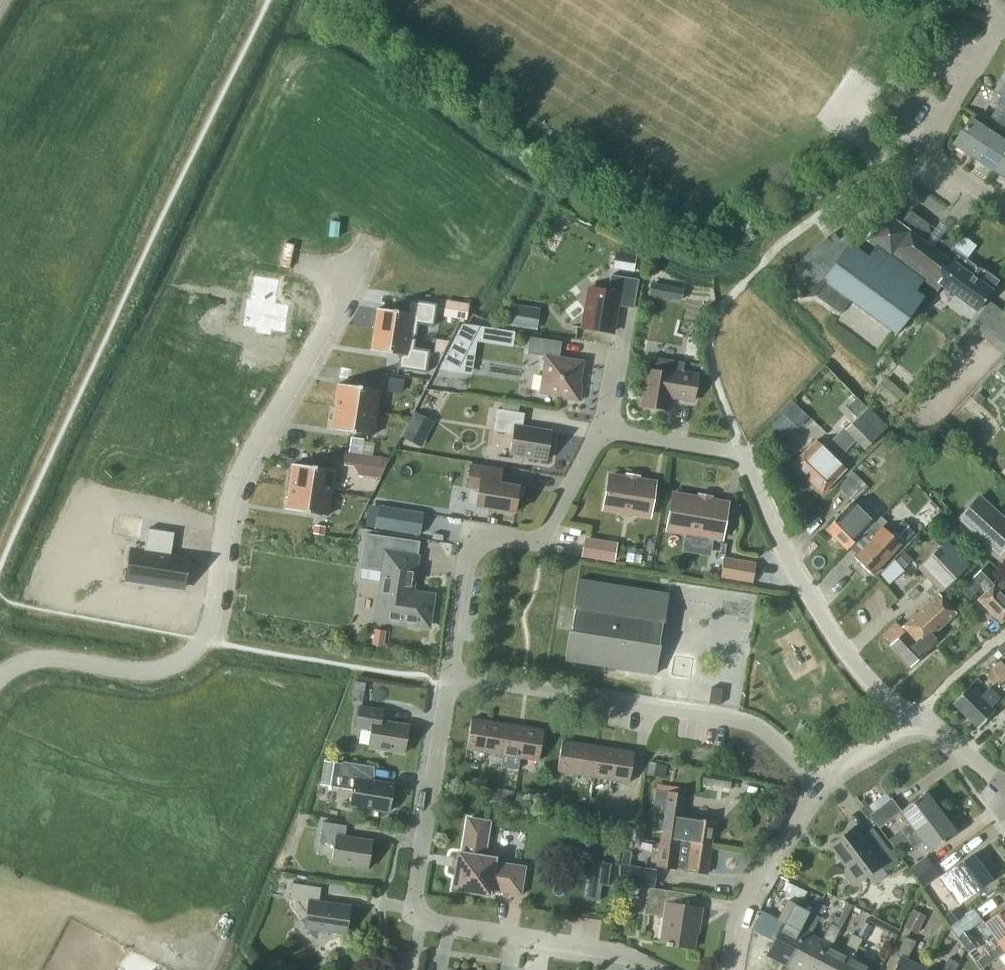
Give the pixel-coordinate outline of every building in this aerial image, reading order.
[(1004,99),(1004,97),(1004,72),(992,92),(1004,99)] [(1004,99),(996,110),(1004,116),(1004,99)] [(871,107),(855,130),(864,138),(873,126),(881,114),(871,107)] [(996,110),(989,120),(987,119),(981,128),(969,120),(953,145),(973,158),(995,125),(1001,129),(1004,122),(1004,116),(996,110)] [(973,158),(993,171),(1004,153),(1004,143),(998,138),(1003,130),(1001,129),(995,125),(973,158)] [(993,171),(1004,179),(1004,153),(993,171)] [(884,214),(872,230),(863,223),(866,221),(865,220),(833,244),(826,239),(803,258),(801,259),(799,261),(797,264),(796,265),(795,268),(794,270),(793,273),(792,275),(792,278),(791,281),(792,285),(792,288),(790,288),(791,289),(812,286),(812,285),(821,283),(822,284),(817,290),(844,309),(848,303),(894,337),(922,298),(913,292),(921,281),(936,292),(941,285),(955,266),(945,258),(884,214)] [(952,248),(945,258),(955,266),(941,285),(977,311),(991,291),(990,291),(998,281),(982,270),(982,271),(977,267),(976,267),(965,260),(966,259),(952,248)] [(640,256),(619,253),(617,269),(633,272),(633,269),(638,270),(640,256)] [(246,298),(241,326),(255,329),(254,333),(270,336),(271,331),(285,333),(289,305),(276,303),(279,279),(253,275),(249,299),(246,298)] [(633,309),(637,280),(610,275),(607,291),(588,288),(582,328),(611,333),(616,306),(633,309)] [(668,285),(653,282),(650,296),(666,299),(668,285)] [(373,330),(415,336),(417,324),(433,327),(436,304),(407,300),(405,313),(377,309),(373,330)] [(442,317),(466,320),(469,304),(445,300),(442,317)] [(988,302),(975,320),(996,335),(995,337),(1004,344),(1004,314),(988,302)] [(511,306),(508,324),(534,328),(537,310),(511,306)] [(457,368),(478,326),(461,324),(442,361),(457,368)] [(415,336),(373,330),(370,351),(399,355),(397,369),(426,373),(429,350),(413,348),(415,336)] [(558,358),(561,342),(529,337),(527,354),(544,357),(539,393),(562,397),(562,400),(579,402),(581,385),(579,385),(582,361),(558,358)] [(435,340),(433,352),(442,353),(448,342),(435,340)] [(684,363),(674,361),(650,357),(647,370),(646,370),(640,406),(666,410),(668,398),(692,401),(696,375),(682,373),(684,363)] [(1002,362),(996,375),(1004,379),(1004,363),(1002,362)] [(882,381),(875,389),(894,406),(901,397),(882,381)] [(337,384),(334,407),(376,413),(379,390),(337,384)] [(800,421),(811,409),(794,393),(783,405),(800,421)] [(976,393),(972,398),(978,403),(982,399),(976,393)] [(376,413),(334,407),(330,430),(372,436),(376,413)] [(856,418),(844,429),(855,441),(864,450),(886,428),(867,407),(856,418)] [(509,454),(545,460),(550,432),(521,427),(523,414),(496,409),(492,431),(513,434),(509,454)] [(404,435),(415,440),(427,418),(415,412),(404,435)] [(814,441),(791,464),(822,494),(835,480),(834,480),(839,475),(846,469),(837,460),(855,441),(844,429),(843,428),(823,449),(814,441)] [(349,439),(347,453),(360,455),(361,443),(362,440),(349,439)] [(327,451),(326,455),(343,457),(342,464),(354,465),(358,474),(358,475),(378,478),(388,458),(371,456),(360,455),(347,453),(327,451)] [(292,464),(289,487),(330,493),(334,470),(292,464)] [(514,513),(518,487),(491,482),(493,469),(469,466),(466,488),(478,490),(475,507),(514,513)] [(867,488),(853,473),(837,488),(850,501),(853,497),(855,500),(867,488)] [(648,516),(653,483),(609,476),(604,509),(648,516)] [(330,493),(289,487),(285,509),(327,516),(330,493)] [(926,520),(944,509),(933,492),(915,504),(926,520)] [(955,519),(997,555),(1004,546),(1004,518),(978,493),(955,519)] [(720,539),(726,504),(672,494),(666,530),(720,539)] [(874,502),(863,513),(873,523),(884,511),(887,508),(877,499),(874,502)] [(840,515),(825,529),(846,550),(873,523),(863,513),(852,502),(840,515)] [(406,510),(378,506),(375,527),(419,535),(422,513),(406,510)] [(880,516),(868,530),(874,536),(881,528),(886,522),(880,516)] [(918,534),(926,525),(919,518),(911,527),(918,534)] [(899,545),(907,536),(913,531),(902,521),(888,535),(881,528),(874,536),(871,539),(872,539),(854,559),(872,575),(899,545)] [(314,526),(313,534),(323,535),(324,527),(314,526)] [(144,550),(140,579),(184,586),(188,557),(175,555),(178,532),(152,528),(148,551),(144,550)] [(415,558),(386,554),(388,537),(364,533),(359,569),(383,572),(376,618),(426,626),(431,597),(409,594),(415,558)] [(612,560),(615,545),(585,540),(582,555),(612,560)] [(945,542),(916,569),(939,593),(968,566),(945,542)] [(911,560),(903,553),(894,562),(902,569),(911,560)] [(755,563),(723,558),(720,577),(752,583),(755,563)] [(1004,618),(1004,584),(1000,579),(1000,578),(986,564),(959,590),(968,600),(981,587),(986,592),(978,600),(1000,623),(1004,618)] [(563,660),(654,675),(659,646),(656,645),(660,623),(663,624),(668,594),(577,579),(572,608),(575,609),(571,631),(568,630),(563,660)] [(949,596),(956,604),(964,598),(956,589),(949,596)] [(888,646),(894,652),(909,668),(910,667),(924,653),(937,641),(931,635),(955,613),(937,594),(900,628),(896,622),(882,635),(890,644),(889,645),(888,646)] [(385,632),(374,630),(372,646),(382,647),(385,632)] [(995,649),(1004,660),(1004,640),(995,649)] [(1004,679),(1004,667),(1000,661),(991,667),(1002,681),(1004,679)] [(365,683),(354,681),(351,698),(362,700),(365,683)] [(990,708),(999,699),(988,688),(979,697),(968,686),(952,703),(977,728),(993,711),(990,708)] [(722,689),(710,687),(708,704),(719,705),(722,689)] [(404,753),(408,727),(380,722),(382,710),(358,707),(354,727),(370,730),(367,747),(404,753)] [(484,753),(489,722),(470,719),(465,750),(484,753)] [(489,722),(484,753),(502,755),(506,725),(489,722)] [(506,725),(502,755),(519,758),(524,727),(506,725)] [(543,730),(524,727),(519,758),(538,761),(543,730)] [(574,775),(579,744),(561,741),(556,772),(574,775)] [(579,744),(574,775),(592,777),(597,747),(579,744)] [(597,747),(592,777),(610,780),(615,750),(597,747)] [(633,752),(615,750),(610,780),(628,783),(633,752)] [(323,761),(319,785),(339,788),(341,776),(342,765),(323,761)] [(666,765),(648,761),(645,775),(664,779),(666,765)] [(730,779),(703,775),(702,785),(728,789),(730,779)] [(352,791),(349,806),(388,812),(392,785),(341,776),(339,788),(352,791)] [(652,812),(663,813),(659,842),(678,845),(678,841),(710,846),(714,822),(681,817),(685,794),(655,790),(652,812)] [(480,791),(478,799),(486,801),(486,800),(488,793),(480,791)] [(486,800),(486,801),(494,802),(496,794),(488,793),(486,800)] [(906,838),(909,835),(910,836),(940,813),(924,793),(900,812),(909,825),(901,831),(906,838)] [(504,795),(496,794),(494,802),(502,803),(504,795)] [(502,803),(510,804),(511,796),(504,795),(502,803)] [(892,813),(898,809),(891,799),(869,815),(878,828),(895,815),(892,813)] [(570,813),(578,815),(578,814),(579,807),(571,805),(570,813)] [(579,807),(578,814),(578,815),(586,816),(587,808),(579,807)] [(594,817),(595,809),(587,808),(586,816),(594,817)] [(594,817),(602,818),(603,810),(595,809),(594,817)] [(909,835),(906,838),(906,839),(913,848),(922,842),(930,852),(955,833),(940,813),(910,836),(909,835)] [(488,822),(467,819),(462,854),(458,853),(452,889),(488,895),(489,887),(505,889),(505,891),(519,894),(523,868),(509,866),(508,871),(492,868),(494,859),(483,857),(488,822)] [(367,868),(371,842),(344,838),(345,826),(321,822),(318,843),(333,845),(330,863),(367,868)] [(633,838),(641,839),(644,824),(636,823),(633,838)] [(841,872),(852,886),(880,865),(884,871),(897,861),(871,828),(860,837),(853,827),(829,845),(846,868),(841,872)] [(887,841),(893,848),(906,839),(906,838),(901,831),(887,841)] [(678,845),(659,842),(656,866),(674,868),(686,869),(686,871),(706,874),(710,846),(678,841),(678,845)] [(623,851),(621,864),(629,865),(631,852),(623,851)] [(954,869),(940,880),(957,904),(971,893),(972,893),(990,880),(971,855),(953,868),(954,869)] [(908,870),(915,879),(933,866),(925,857),(908,870)] [(596,862),(593,884),(601,885),(607,886),(610,864),(596,862)] [(629,865),(621,864),(618,882),(653,888),(656,870),(629,865)] [(933,866),(915,879),(922,888),(939,875),(933,866)] [(306,916),(300,921),(313,937),(322,930),(342,933),(346,907),(318,903),(320,888),(292,884),(289,900),(308,903),(306,916)] [(699,925),(701,908),(670,904),(672,892),(647,888),(643,914),(664,917),(660,943),(666,943),(666,946),(671,947),(671,946),(692,949),(696,925),(699,925)] [(805,933),(799,930),(788,924),(797,906),(787,901),(778,919),(777,920),(782,922),(772,942),(765,955),(787,967),(805,933)] [(993,948),(1004,939),(1004,907),(983,923),(993,937),(988,940),(993,948)] [(925,916),(912,909),(903,927),(916,934),(925,916)] [(972,909),(953,924),(949,928),(957,938),(981,920),(972,909)] [(772,942),(782,922),(777,920),(778,919),(761,911),(751,931),(772,942)] [(787,967),(793,969),(813,969),(826,943),(821,940),(810,935),(819,918),(808,912),(799,930),(805,933),(787,967)] [(841,914),(835,926),(840,928),(846,917),(841,914)] [(857,935),(865,939),(871,926),(864,922),(857,935)] [(830,923),(821,940),(826,943),(813,969),(840,969),(847,955),(842,952),(831,946),(840,928),(835,926),(830,923)] [(842,952),(847,955),(840,969),(867,969),(869,966),(852,957),(861,939),(851,934),(842,952)] [(894,969),(921,969),(922,968),(906,960),(915,942),(905,937),(895,955),(900,958),(894,969)] [(993,948),(986,953),(975,961),(981,969),(1004,952),(1004,953),(1004,939),(993,948)] [(967,949),(966,949),(974,962),(975,961),(986,953),(982,947),(973,945),(967,949)] [(959,963),(948,958),(942,969),(955,969),(959,963)]
